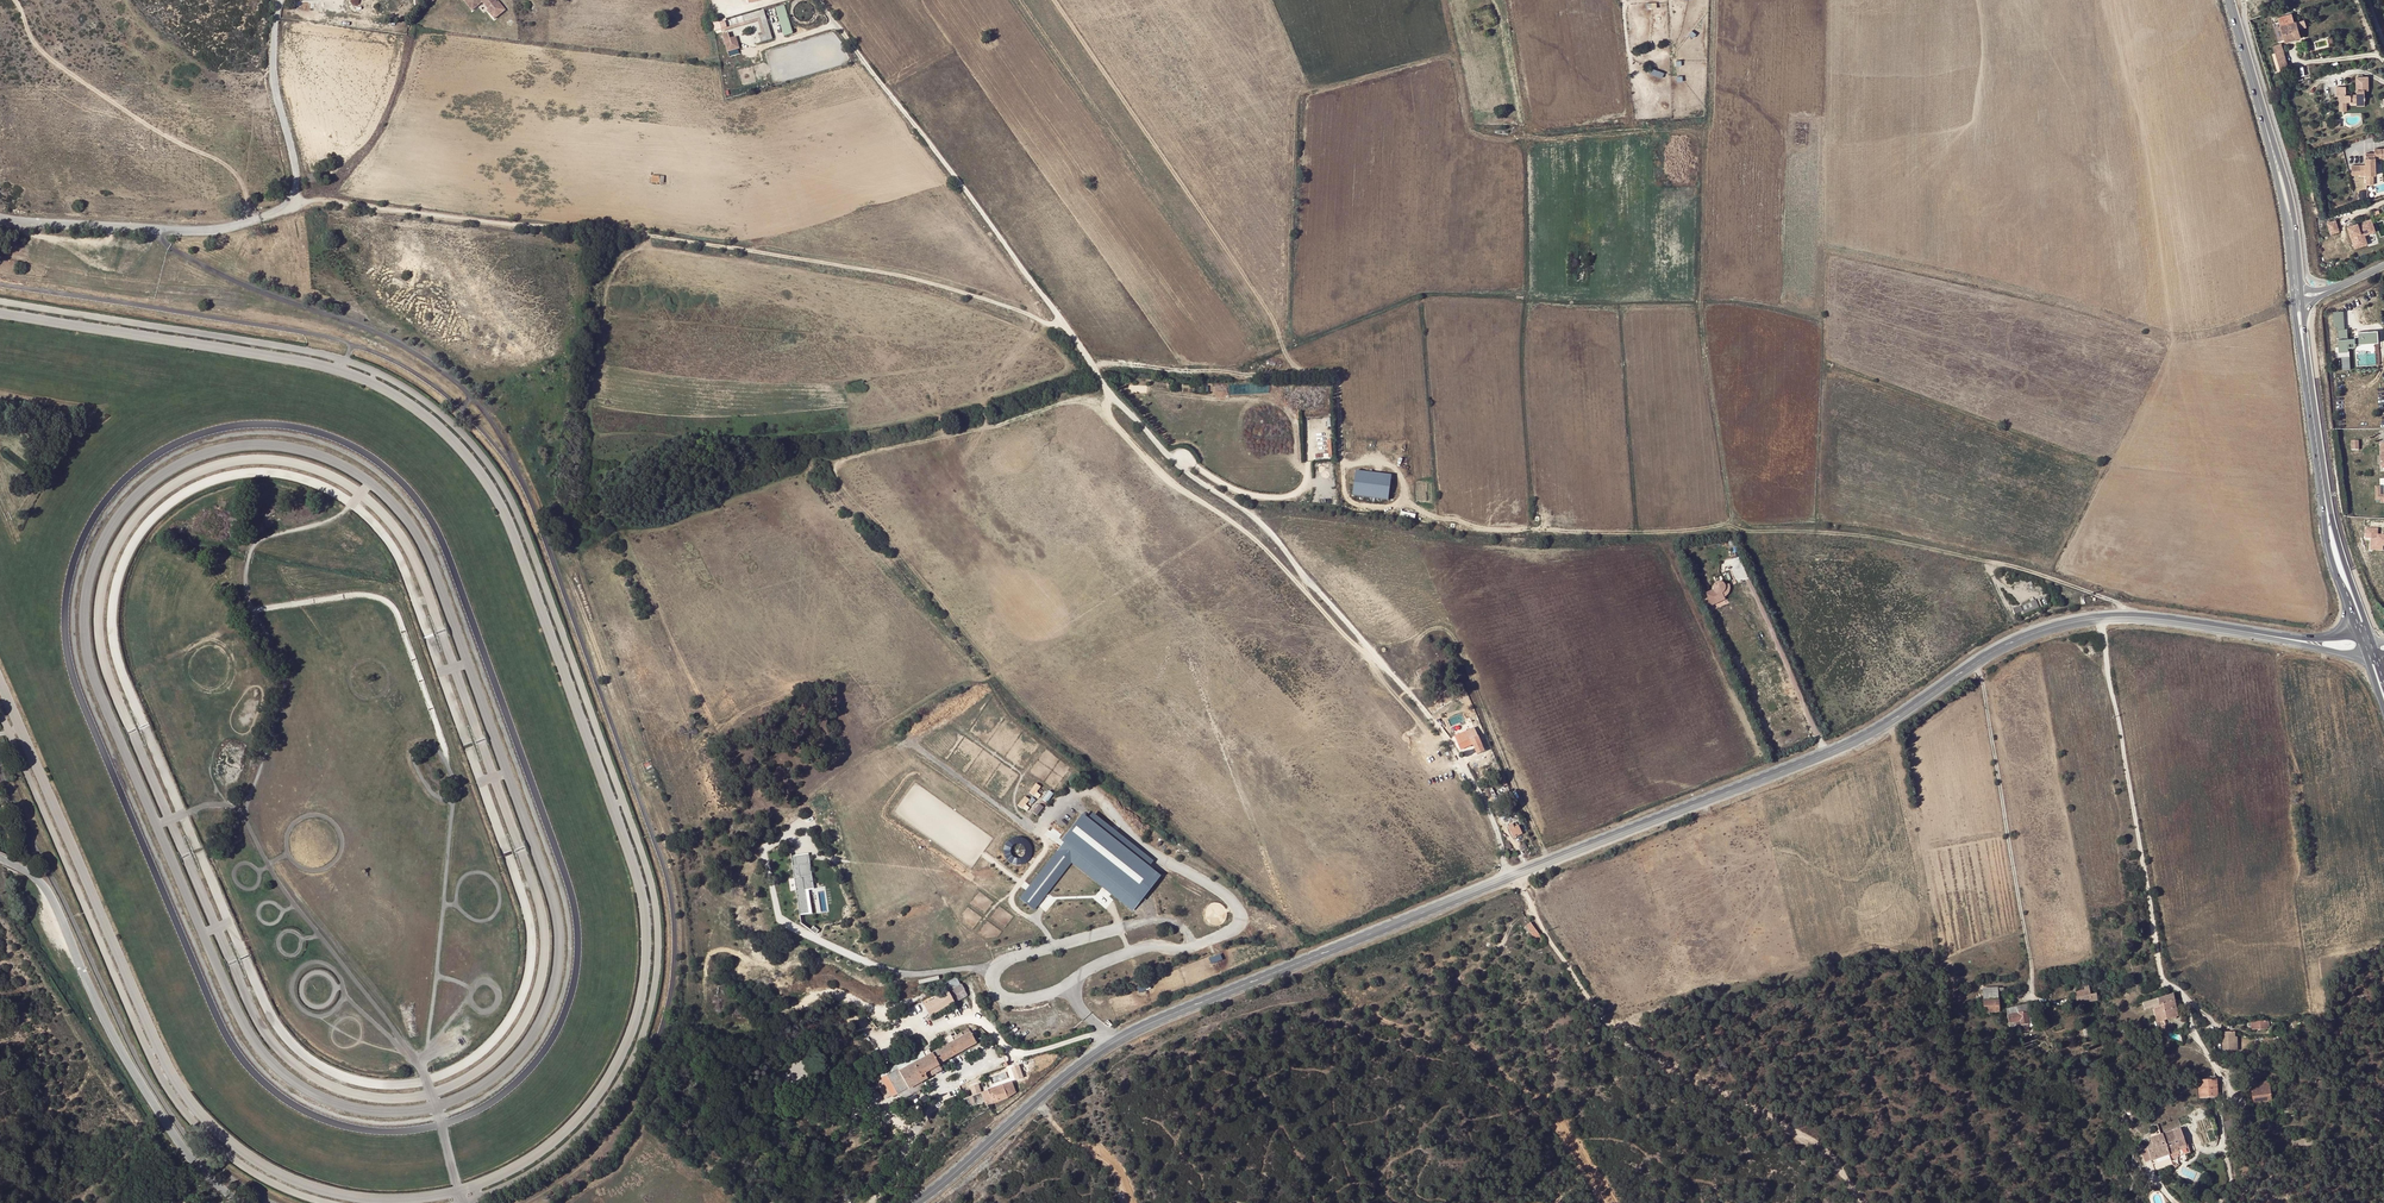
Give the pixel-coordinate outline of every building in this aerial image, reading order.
[(473,11),(483,2),(489,10),(488,11),(495,19),(506,10),(499,1),(498,2),(496,0),(463,0),(473,11)] [(776,7),(784,36),(794,34),(786,4),(776,7)] [(771,16),(726,29),(726,32),(757,23),(760,32),(757,33),(757,37),(761,35),(763,36),(765,34),(763,32),(761,23),(762,22),(771,19),(777,38),(781,36),(773,8),(769,9),(771,16)] [(724,22),(726,29),(771,16),(769,9),(724,22)] [(761,35),(757,37),(759,43),(777,38),(771,19),(762,22),(761,23),(763,32),(765,34),(763,36),(761,35)] [(2296,21),(2280,26),(2285,42),(2301,37),(2296,21)] [(738,36),(731,38),(730,32),(723,34),(728,52),(741,48),(738,36)] [(2273,44),(2277,70),(2287,68),(2283,42),(2273,44)] [(1654,68),(1652,73),(1664,77),(1666,72),(1654,68)] [(2364,90),(2369,90),(2368,76),(2357,76),(2357,90),(2359,90),(2359,94),(2357,94),(2346,94),(2346,86),(2337,86),(2337,95),(2339,95),(2341,95),(2341,99),(2341,101),(2346,101),(2351,101),(2351,102),(2357,102),(2357,104),(2365,105),(2365,99),(2366,99),(2366,96),(2365,96),(2365,94),(2364,94),(2364,90)] [(2365,154),(2366,165),(2366,171),(2366,176),(2373,175),(2376,175),(2375,158),(2383,158),(2382,149),(2375,149),(2375,153),(2365,154)] [(2361,171),(2361,165),(2352,166),(2352,175),(2361,175),(2361,171)] [(318,182),(317,173),(308,173),(309,182),(318,182)] [(2371,219),(2366,221),(2369,231),(2361,234),(2363,242),(2353,245),(2355,249),(2368,245),(2365,236),(2375,232),(2371,219)] [(2336,221),(2327,224),(2331,236),(2339,233),(2336,221)] [(2366,221),(2347,227),(2353,245),(2363,242),(2361,234),(2369,231),(2366,221)] [(2350,344),(2379,342),(2378,332),(2358,334),(2359,337),(2355,338),(2355,340),(2349,340),(2348,330),(2338,331),(2340,348),(2336,348),(2337,359),(2351,358),(2350,346),(2350,344)] [(1329,439),(1329,454),(1324,454),(1324,457),(1333,457),(1333,439),(1329,439)] [(1392,499),(1395,474),(1358,470),(1355,495),(1392,499)] [(2380,488),(2376,488),(2376,502),(2380,502),(2383,502),(2383,497),(2380,497),(2380,488)] [(2377,535),(2378,529),(2366,528),(2365,539),(2371,539),(2370,546),(2383,546),(2383,536),(2377,535)] [(1730,570),(1722,574),(1726,580),(1728,579),(1730,583),(1735,581),(1730,570)] [(1717,589),(1707,592),(1711,605),(1728,601),(1725,592),(1729,591),(1726,580),(1715,583),(1717,589)] [(2013,609),(2015,614),(2023,611),(2024,613),(2040,607),(2037,599),(2013,609)] [(1432,671),(1423,676),(1425,678),(1436,672),(1432,664),(1429,665),(1432,671)] [(1420,669),(1423,676),(1432,671),(1429,665),(1420,669)] [(1474,728),(1455,736),(1460,750),(1472,745),(1477,754),(1486,751),(1484,746),(1483,746),(1474,728)] [(1031,793),(1036,795),(1041,785),(1036,782),(1031,793)] [(1043,799),(1048,802),(1055,793),(1050,790),(1043,799)] [(1026,795),(1019,805),(1024,809),(1031,799),(1026,795)] [(1039,803),(1034,813),(1040,816),(1045,805),(1039,803)] [(1093,813),(1088,820),(1150,867),(1155,860),(1093,813)] [(1083,816),(1023,895),(1037,906),(1071,861),(1134,909),(1142,899),(1137,895),(1155,871),(1150,867),(1088,820),(1083,816)] [(1512,824),(1508,826),(1514,838),(1522,834),(1518,825),(1514,827),(1512,824)] [(1005,855),(1007,860),(1010,863),(1015,865),(1020,865),(1025,864),(1029,861),(1032,857),(1033,852),(1033,848),(1031,843),(1028,839),(1024,837),(1019,836),(1014,837),(1010,839),(1007,842),(1005,846),(1004,851),(1005,855)] [(811,889),(814,888),(810,853),(793,855),(800,915),(814,913),(811,889)] [(1137,895),(1142,899),(1160,875),(1155,871),(1137,895)] [(1542,933),(1536,917),(1531,920),(1533,927),(1534,930),(1533,931),(1536,936),(1542,933)] [(1213,964),(1224,959),(1222,953),(1211,958),(1213,964)] [(1139,988),(1141,993),(1152,988),(1149,983),(1139,988)] [(923,1005),(930,1017),(968,996),(961,984),(923,1005)] [(1995,995),(1982,995),(1983,1015),(1996,1015),(1995,995)] [(2091,1004),(2090,995),(2086,996),(2074,998),(2076,1011),(2097,1009),(2096,1002),(2091,1004)] [(2174,1001),(2169,1003),(2171,1011),(2177,1009),(2174,1001)] [(2169,1003),(2154,1007),(2157,1015),(2171,1011),(2169,1003)] [(2144,1018),(2152,1016),(2157,1015),(2154,1007),(2142,1011),(2144,1018)] [(2177,1009),(2171,1011),(2175,1019),(2180,1018),(2177,1009)] [(2014,1014),(2015,1019),(2018,1032),(2028,1031),(2026,1020),(2031,1019),(2029,1011),(2014,1014)] [(2157,1015),(2152,1016),(2156,1029),(2176,1023),(2175,1019),(2171,1011),(2157,1015)] [(851,1013),(847,1015),(852,1029),(856,1027),(851,1013)] [(893,1098),(901,1093),(921,1082),(942,1071),(939,1064),(976,1043),(968,1029),(952,1038),(954,1041),(925,1056),(922,1051),(880,1075),(893,1098)] [(2164,1031),(2157,1033),(2159,1042),(2168,1045),(2164,1031)] [(798,1048),(768,1065),(771,1070),(776,1067),(775,1066),(801,1052),(798,1048)] [(2266,1081),(2249,1086),(2255,1106),(2272,1101),(2266,1081)] [(921,1082),(901,1093),(904,1099),(924,1088),(921,1082)] [(1010,1082),(964,1099),(967,1107),(984,1100),(986,1105),(1016,1094),(1010,1082)] [(973,1094),(983,1091),(980,1083),(971,1087),(973,1094)] [(2197,1094),(2200,1110),(2215,1108),(2211,1090),(2197,1094)] [(793,1098),(802,1112),(808,1109),(801,1096),(800,1097),(798,1095),(793,1098)] [(2199,1120),(2203,1143),(2216,1141),(2212,1118),(2199,1120)] [(2179,1166),(2180,1166),(2179,1173),(2180,1177),(2193,1180),(2201,1178),(2202,1170),(2173,1164),(2186,1161),(2187,1157),(2181,1156),(2181,1153),(2190,1150),(2191,1147),(2185,1127),(2154,1136),(2157,1145),(2145,1148),(2144,1154),(2146,1162),(2153,1163),(2152,1169),(2155,1170),(2173,1165),(2179,1166)] [(2235,1127),(2227,1130),(2232,1141),(2241,1137),(2235,1127)]
